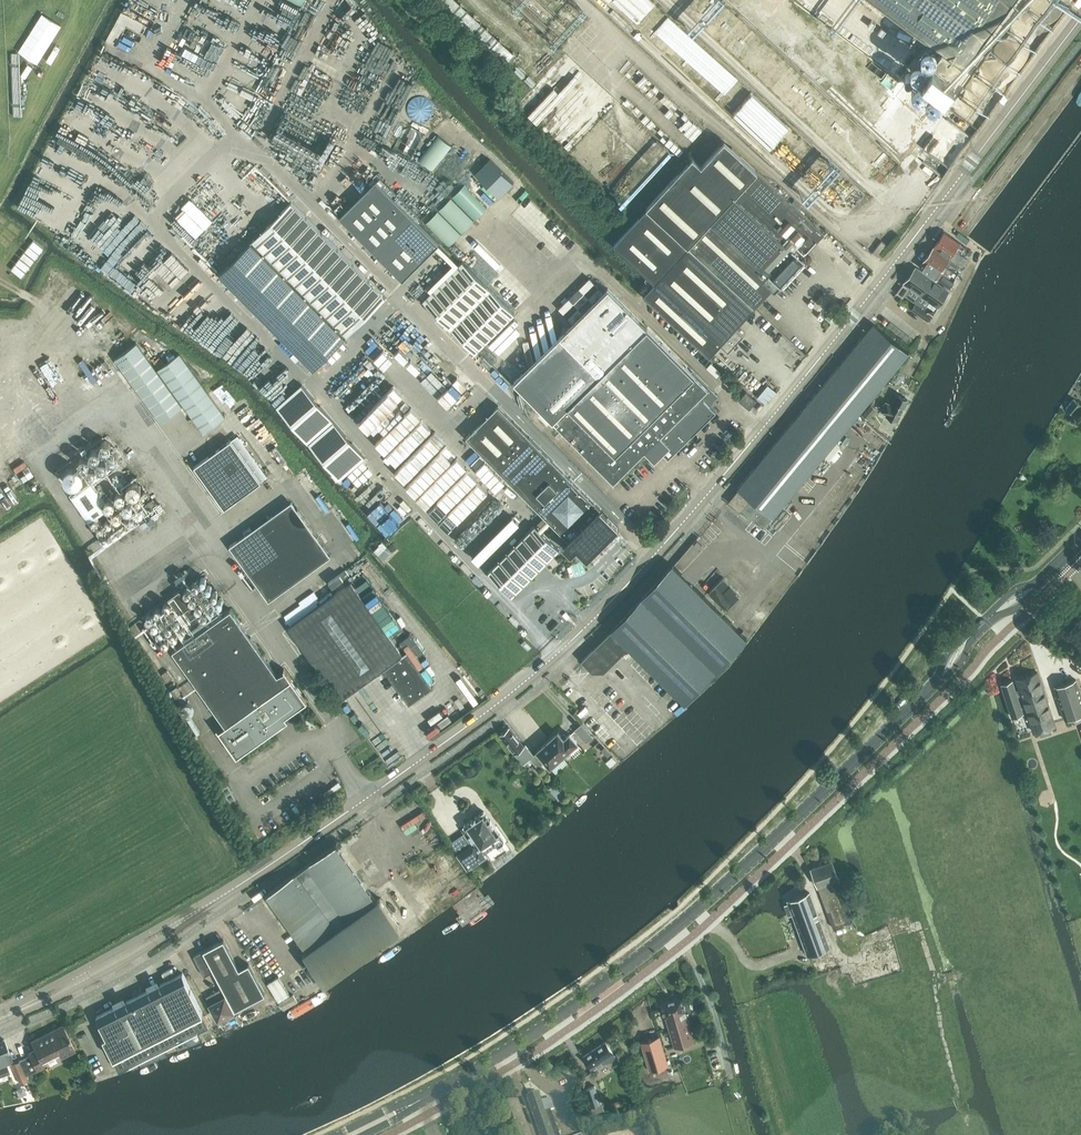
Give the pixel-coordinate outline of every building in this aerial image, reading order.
[(811,97),(785,125),(833,169),(858,141),(870,152),(825,201),(846,220),(859,206),(862,208),(863,208),(869,201),(870,200),(867,198),(891,172),(882,163),(928,114),(805,0),(706,0),(811,97)] [(942,50),(923,76),(944,93),(1013,0),(874,0),(942,50)] [(438,134),(419,158),(433,169),(452,145),(438,134)] [(646,207),(647,208),(614,245),(654,282),(643,294),(709,356),(710,355),(721,343),(728,350),(743,334),(736,327),(754,307),(777,282),(781,285),(804,260),(800,257),(823,232),(757,171),(724,140),(701,165),(693,157),(646,207)] [(490,158),(474,174),(498,198),(513,182),(490,158)] [(340,217),(372,248),(408,212),(377,180),(340,217)] [(463,185),(425,223),(448,247),(487,208),(463,185)] [(291,202),(219,273),(314,368),(385,297),(291,202)] [(408,212),(372,248),(403,280),(439,243),(408,212)] [(944,232),(940,238),(955,249),(957,247),(969,255),(971,252),(972,251),(971,250),(971,249),(960,241),(948,233),(945,231),(944,232)] [(940,238),(934,246),(959,264),(962,266),(965,262),(964,260),(966,257),(955,249),(940,238)] [(873,252),(878,256),(887,244),(881,240),(873,252)] [(934,246),(929,253),(944,264),(947,266),(948,267),(950,263),(956,267),(959,264),(934,246)] [(922,262),(919,266),(938,279),(944,270),(947,266),(944,264),(929,253),(922,262)] [(427,295),(423,300),(475,352),(479,348),(514,313),(462,261),(427,295)] [(915,268),(897,293),(903,298),(911,288),(921,295),(932,279),(915,268)] [(943,275),(939,280),(943,283),(950,288),(952,284),(954,282),(943,275)] [(921,295),(915,302),(916,303),(924,308),(929,301),(938,306),(948,290),(932,279),(921,295)] [(589,282),(559,311),(571,323),(601,294),(589,282)] [(513,381),(552,421),(613,482),(644,451),(648,455),(649,454),(655,460),(669,446),(675,452),(689,434),(691,436),(715,412),(709,406),(699,396),(707,389),(691,372),(607,288),(560,336),(513,381)] [(916,303),(912,308),(928,320),(932,314),(924,308),(916,303)] [(738,490),(729,501),(741,511),(741,510),(773,536),(794,511),(791,509),(784,503),(788,498),(856,416),(858,414),(878,390),(909,352),(874,324),(873,323),(737,488),(738,490)] [(161,421),(183,406),(137,342),(115,358),(161,421)] [(158,368),(204,432),(225,416),(180,353),(158,368)] [(302,384),(276,406),(339,479),(365,457),(302,384)] [(757,397),(767,404),(777,392),(768,384),(757,397)] [(738,401),(749,409),(756,401),(745,392),(738,401)] [(886,415),(896,420),(906,400),(897,395),(891,405),(886,402),(881,411),(887,414),(886,415)] [(1066,407),(1074,414),(1080,405),(1080,404),(1074,398),(1066,407)] [(862,415),(868,419),(877,409),(870,404),(862,415)] [(499,405),(466,438),(547,519),(538,528),(541,530),(550,521),(568,539),(563,545),(571,553),(577,547),(587,558),(588,558),(595,550),(595,551),(596,550),(595,550),(603,542),(603,543),(603,542),(611,535),(611,534),(618,527),(619,527),(619,526),(608,516),(605,518),(597,511),(598,510),(600,508),(499,405)] [(194,466),(225,508),(261,481),(231,439),(194,466)] [(836,442),(825,455),(830,460),(841,446),(836,442)] [(71,497),(89,522),(105,510),(100,503),(104,501),(92,483),(71,497)] [(230,545),(269,600),(331,556),(291,501),(230,545)] [(487,573),(511,597),(559,550),(540,531),(538,529),(535,526),(487,573)] [(383,541),(374,549),(384,559),(398,546),(394,542),(388,547),(383,541)] [(612,631),(628,647),(684,701),(746,639),(672,566),(611,630),(612,631)] [(708,592),(726,609),(739,596),(735,592),(737,590),(723,576),(708,592)] [(427,678),(407,651),(407,650),(402,643),(398,646),(351,582),(288,628),(340,699),(384,667),(410,703),(433,687),(427,678)] [(185,623),(190,629),(202,620),(180,590),(168,598),(186,622),(185,623)] [(277,674),(231,608),(172,649),(225,725),(219,729),(217,727),(216,727),(236,756),(288,720),(285,716),(307,701),(284,668),(283,668),(285,670),(277,674)] [(604,671),(628,647),(612,631),(582,660),(592,671),(604,671)] [(525,639),(521,642),(528,649),(531,646),(525,639)] [(162,673),(167,681),(173,677),(168,670),(162,673)] [(1013,679),(1001,683),(1012,716),(1023,712),(1023,710),(1027,709),(1034,731),(1039,729),(1041,736),(1052,732),(1050,726),(1055,724),(1038,671),(1016,678),(1020,688),(1016,689),(1013,679)] [(1054,686),(1065,719),(1080,713),(1080,693),(1076,679),(1054,686)] [(171,689),(182,705),(188,701),(177,685),(171,689)] [(593,737),(581,724),(574,730),(586,743),(593,737)] [(500,733),(514,752),(523,745),(509,727),(500,733)] [(558,731),(549,739),(563,756),(570,750),(568,748),(577,741),(570,733),(567,736),(564,733),(562,735),(558,731)] [(530,758),(537,767),(546,760),(550,765),(555,761),(556,762),(563,756),(549,739),(536,750),(537,751),(533,754),(534,755),(530,758)] [(523,763),(530,758),(534,755),(533,754),(528,748),(525,744),(523,745),(514,752),(523,763)] [(563,782),(558,786),(565,795),(570,791),(563,782)] [(555,784),(550,788),(560,800),(565,795),(555,784)] [(463,825),(475,841),(456,854),(467,870),(486,856),(482,851),(493,843),(497,844),(501,841),(502,838),(498,832),(483,811),(463,825)] [(309,962),(308,963),(315,973),(317,972),(323,981),(400,926),(380,897),(375,900),(335,844),(266,894),(307,950),(303,953),(309,962)] [(811,868),(833,927),(841,924),(841,925),(853,920),(831,860),(814,867),(811,868)] [(788,900),(789,903),(784,905),(789,916),(793,914),(809,956),(830,948),(809,892),(788,900)] [(193,955),(203,976),(213,971),(234,1010),(264,994),(248,964),(238,969),(223,939),(193,955)] [(95,1016),(105,1035),(102,1037),(118,1070),(208,1025),(182,973),(171,978),(104,1012),(95,1016)] [(279,975),(268,982),(280,1000),(290,994),(279,975)] [(206,996),(219,1021),(228,1017),(229,1019),(235,1016),(220,988),(206,996)] [(660,1003),(664,1016),(665,1016),(674,1046),(694,1040),(685,1009),(681,996),(660,1003)] [(29,1056),(19,1061),(25,1074),(43,1065),(40,1060),(57,1051),(60,1057),(74,1050),(62,1025),(30,1041),(34,1049),(27,1053),(29,1056)] [(659,1035),(641,1041),(650,1070),(668,1065),(659,1035)] [(0,1040),(0,1075),(9,1072),(5,1061),(11,1059),(3,1039),(0,1040)] [(583,1056),(592,1070),(614,1056),(605,1042),(583,1056)] [(623,1050),(617,1053),(621,1061),(627,1058),(623,1050)] [(19,1061),(11,1065),(20,1083),(27,1080),(24,1075),(25,1074),(19,1061)] [(586,1089),(592,1105),(601,1102),(595,1085),(586,1089)] [(550,1111),(553,1109),(552,1107),(549,1100),(542,1103),(538,1093),(526,1098),(540,1134),(559,1134),(550,1111)] [(516,1102),(496,1109),(505,1132),(497,1134),(529,1134),(516,1102)]
